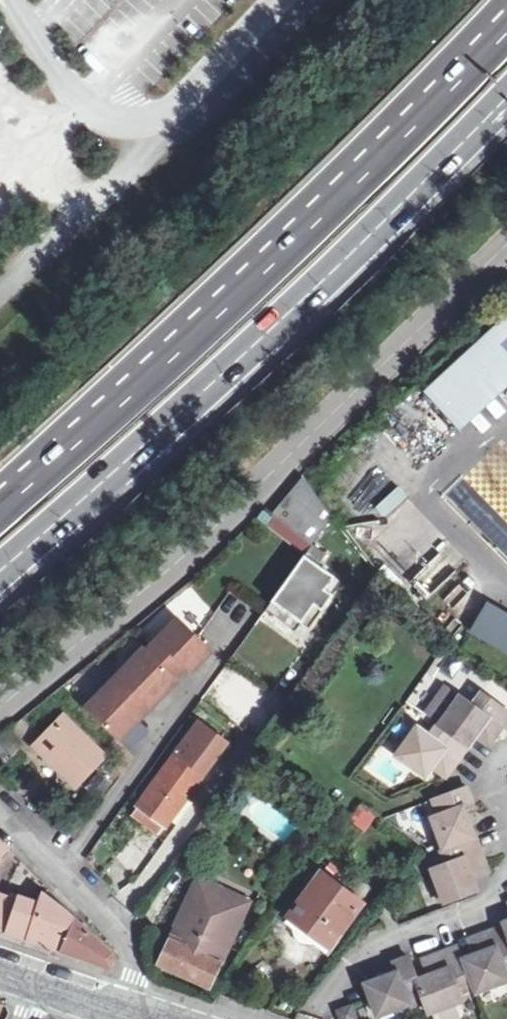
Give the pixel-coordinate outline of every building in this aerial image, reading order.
[(506,348),(506,318),(489,334),(505,350),(506,348)] [(505,350),(489,334),(426,393),(459,428),(506,384),(506,351),(505,350)] [(304,478),(274,514),(311,544),(334,518),(304,478)] [(335,578),(306,556),(273,601),(302,622),(315,605),(322,611),(333,596),(326,590),(335,578)] [(506,652),(506,614),(493,605),(476,632),(506,652)] [(148,649),(175,676),(186,665),(191,670),(210,651),(177,619),(148,649)] [(116,677),(148,709),(178,678),(175,676),(148,649),(145,647),(116,677)] [(148,709),(116,677),(86,708),(119,740),(148,709)] [(469,743),(476,733),(489,743),(506,719),(506,709),(482,691),(473,704),(462,696),(441,724),(469,743)] [(72,785),(100,757),(58,718),(30,746),(43,758),(45,756),(51,762),(50,765),(72,785)] [(199,721),(137,804),(164,824),(226,741),(199,721)] [(438,759),(452,768),(469,743),(441,724),(440,722),(431,734),(418,725),(399,754),(428,775),(434,765),(438,759)] [(43,758),(50,765),(51,762),(45,756),(43,758)] [(447,774),(452,768),(438,759),(434,765),(447,774)] [(92,780),(82,792),(95,800),(103,789),(92,780)] [(430,815),(442,847),(476,835),(472,823),(469,815),(467,815),(464,803),(472,800),(467,784),(431,797),(436,812),(430,815)] [(365,833),(377,815),(360,803),(347,820),(365,833)] [(479,888),(475,876),(472,869),(486,863),(476,835),(442,847),(439,848),(445,863),(433,867),(446,900),(479,888)] [(10,851),(0,841),(0,858),(2,860),(10,851)] [(472,869),(475,876),(489,871),(486,863),(472,869)] [(291,914),(336,948),(346,936),(341,932),(363,903),(343,886),(350,877),(332,864),(325,874),(323,872),(291,914)] [(222,896),(226,888),(202,876),(198,884),(222,896)] [(222,896),(198,884),(177,925),(180,928),(177,936),(173,934),(161,958),(209,982),(249,901),(226,888),(222,896)] [(34,909),(25,943),(57,955),(75,920),(61,909),(39,892),(34,909)] [(15,900),(0,895),(0,933),(5,935),(15,900)] [(25,943),(34,909),(30,907),(31,904),(15,900),(5,935),(25,943)] [(331,955),(336,948),(291,914),(285,922),(301,933),(331,955)] [(75,920),(57,955),(69,959),(108,973),(116,958),(75,920)] [(476,952),(466,956),(474,979),(478,989),(506,980),(506,923),(478,934),(483,951),(476,952)] [(471,937),(476,952),(483,951),(478,934),(471,937)] [(436,969),(431,972),(419,977),(423,990),(432,1013),(465,1001),(459,983),(474,979),(466,956),(461,945),(432,956),(436,969)] [(411,995),(423,990),(419,977),(410,955),(396,960),(399,968),(387,973),(378,976),(367,980),(372,994),(379,1012),(412,1001),(411,995)] [(427,958),(431,972),(436,969),(432,956),(427,958)] [(354,1001),(339,1007),(344,1018),(352,1018),(359,1016),(354,1001)]
